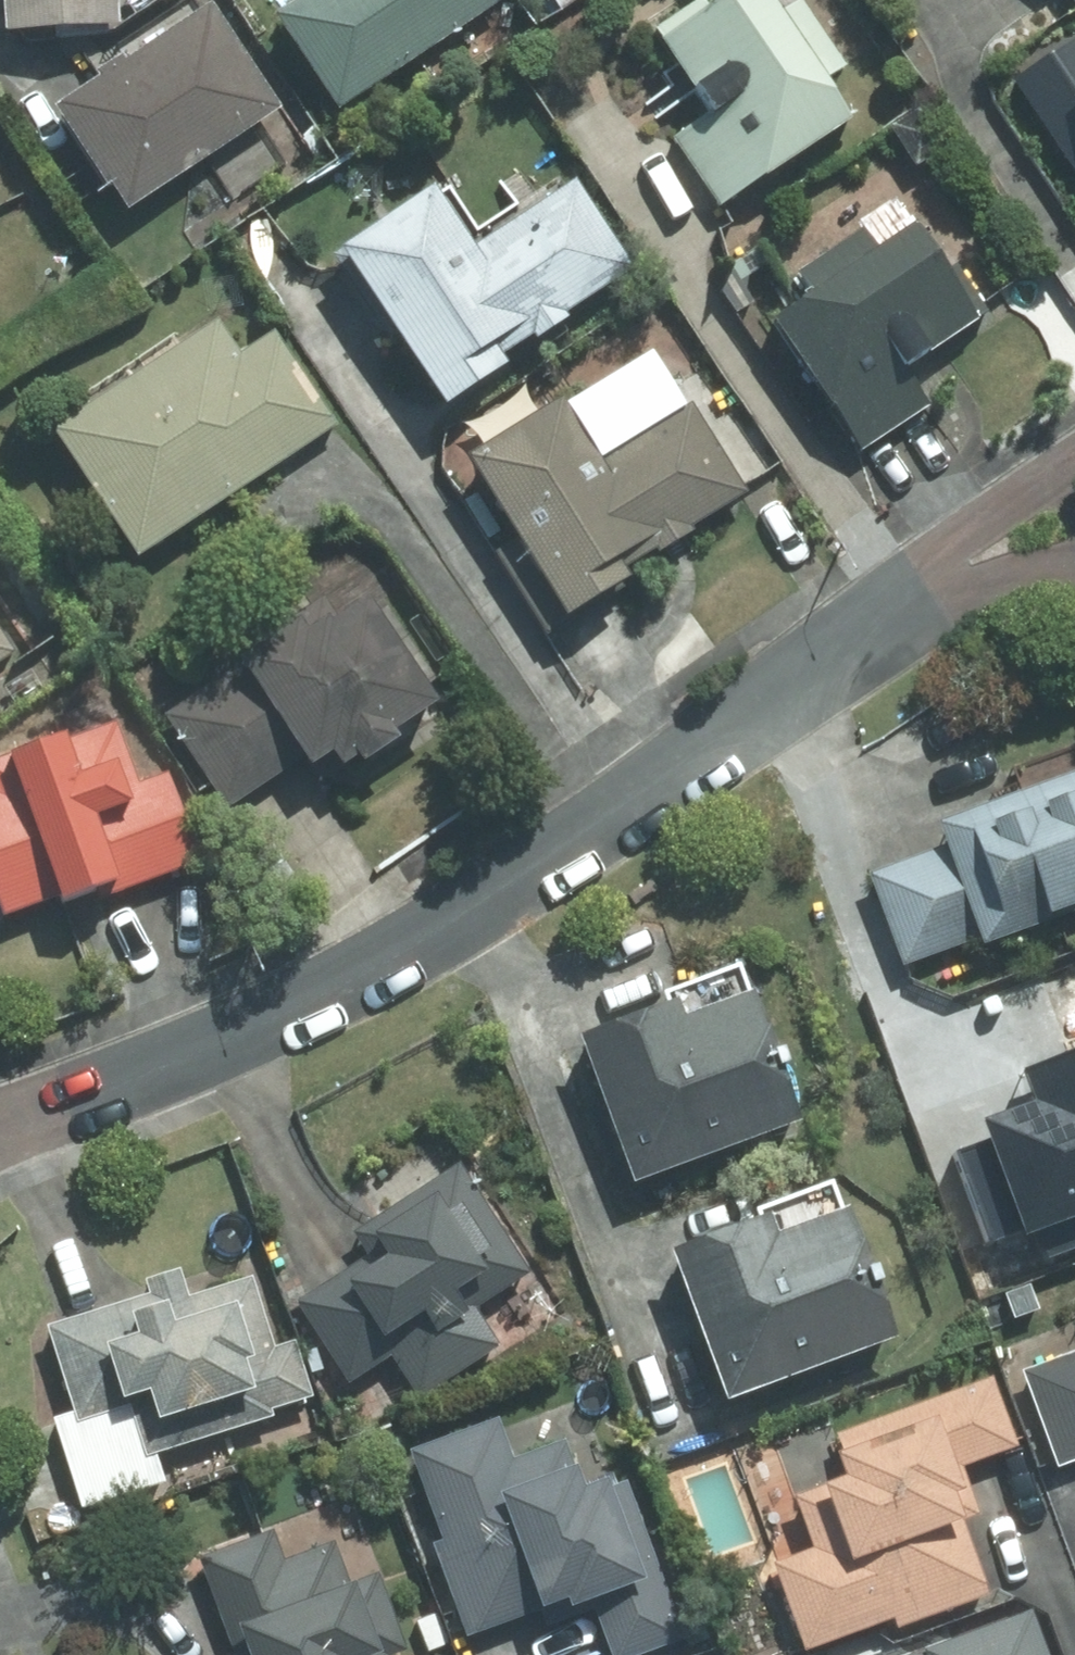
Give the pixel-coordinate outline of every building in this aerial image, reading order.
[(108,35),(106,0),(0,0),(0,42),(108,35)] [(257,29),(322,124),(491,10),(484,0),(300,0),(298,2),(257,29)] [(646,50),(696,123),(665,144),(711,212),(835,128),(810,92),(839,73),(792,5),(764,24),(747,0),(721,0),(646,50)] [(84,92),(41,121),(112,224),(270,115),(198,11),(108,73),(104,68),(79,85),(84,92)] [(1003,88),(1074,196),(1074,68),(1062,49),(1003,88)] [(413,199),(318,263),(426,422),(492,378),(485,368),(518,347),(521,351),(537,340),(554,328),(551,324),(623,276),(563,188),(456,261),(413,199)] [(801,303),(759,333),(852,462),(923,411),(899,377),(937,350),(965,330),(897,235),(868,255),(853,233),(786,281),(801,303)] [(121,569),(330,433),(266,337),(230,360),(209,328),(36,441),(121,569)] [(544,411),(447,470),(497,551),(482,560),(535,644),(568,624),(565,619),(613,589),(607,580),(641,559),(644,564),(682,541),(679,535),(734,501),(680,413),(582,473),(544,411)] [(224,680),(156,724),(217,816),(262,786),(285,771),(291,779),(310,766),(321,782),(336,772),(341,780),(379,755),(373,747),(420,716),(348,608),(328,621),(314,599),(274,626),(279,634),(219,673),(224,680)] [(39,909),(42,917),(86,901),(89,909),(123,896),(194,870),(160,777),(127,789),(105,728),(0,766),(0,924),(39,909)] [(860,881),(894,973),(963,947),(967,958),(1074,917),(1074,777),(922,835),(929,855),(860,881)] [(654,1013),(559,1048),(613,1197),(784,1135),(726,975),(651,1003),(654,1013)] [(951,1153),(984,1246),(1024,1231),(1026,1238),(1074,1220),(1074,1043),(1026,1060),(1041,1102),(982,1123),(988,1139),(951,1153)] [(295,1304),(286,1310),(339,1391),(381,1364),(409,1406),(490,1353),(465,1315),(520,1279),(449,1171),(341,1241),(356,1264),(295,1304)] [(660,1261),(652,1264),(708,1415),(880,1351),(820,1193),(743,1221),(746,1229),(660,1261)] [(35,1334),(63,1421),(66,1429),(120,1413),(136,1465),(146,1461),(264,1424),(262,1417),(304,1404),(286,1346),(264,1353),(242,1283),(177,1304),(169,1278),(134,1289),(138,1301),(35,1334)] [(1012,1379),(1046,1474),(1074,1463),(1074,1356),(1012,1379)] [(824,1441),(840,1484),(783,1505),(804,1560),(764,1574),(794,1654),(802,1654),(883,1625),(887,1636),(980,1603),(953,1529),(971,1523),(953,1476),(1010,1455),(984,1383),(824,1441)] [(66,1429),(63,1421),(43,1427),(71,1517),(155,1491),(146,1461),(136,1465),(120,1413),(66,1429)] [(402,1460),(436,1550),(424,1554),(457,1643),(520,1620),(522,1624),(531,1620),(537,1636),(585,1618),(599,1654),(655,1654),(676,1647),(617,1488),(590,1498),(587,1492),(575,1497),(556,1448),(503,1468),(488,1428),(402,1460)] [(192,1564),(225,1654),(399,1654),(371,1580),(340,1592),(324,1548),(274,1566),(263,1538),(192,1564)] [(1024,1616),(915,1654),(1039,1654),(1024,1616)]
